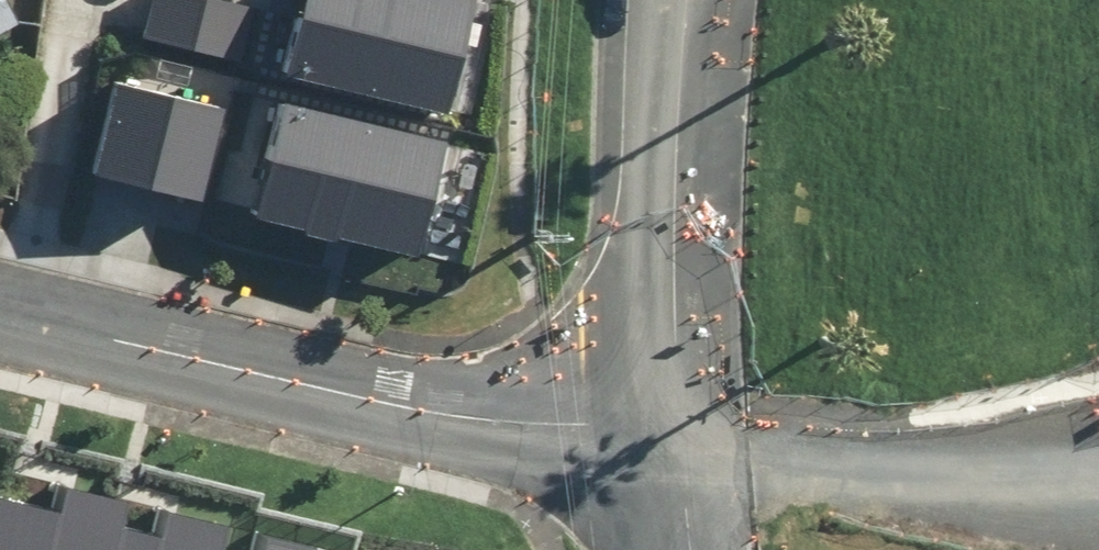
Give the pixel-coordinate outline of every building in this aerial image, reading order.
[(24,15),(16,0),(0,0),(0,29),(24,15)] [(136,36),(222,54),(234,0),(143,0),(136,36)] [(280,56),(437,99),(465,0),(295,0),(280,56)] [(118,64),(97,158),(190,178),(210,84),(118,64)] [(280,85),(246,207),(404,249),(438,128),(280,85)] [(323,540),(0,466),(0,549),(320,549),(323,540)]
